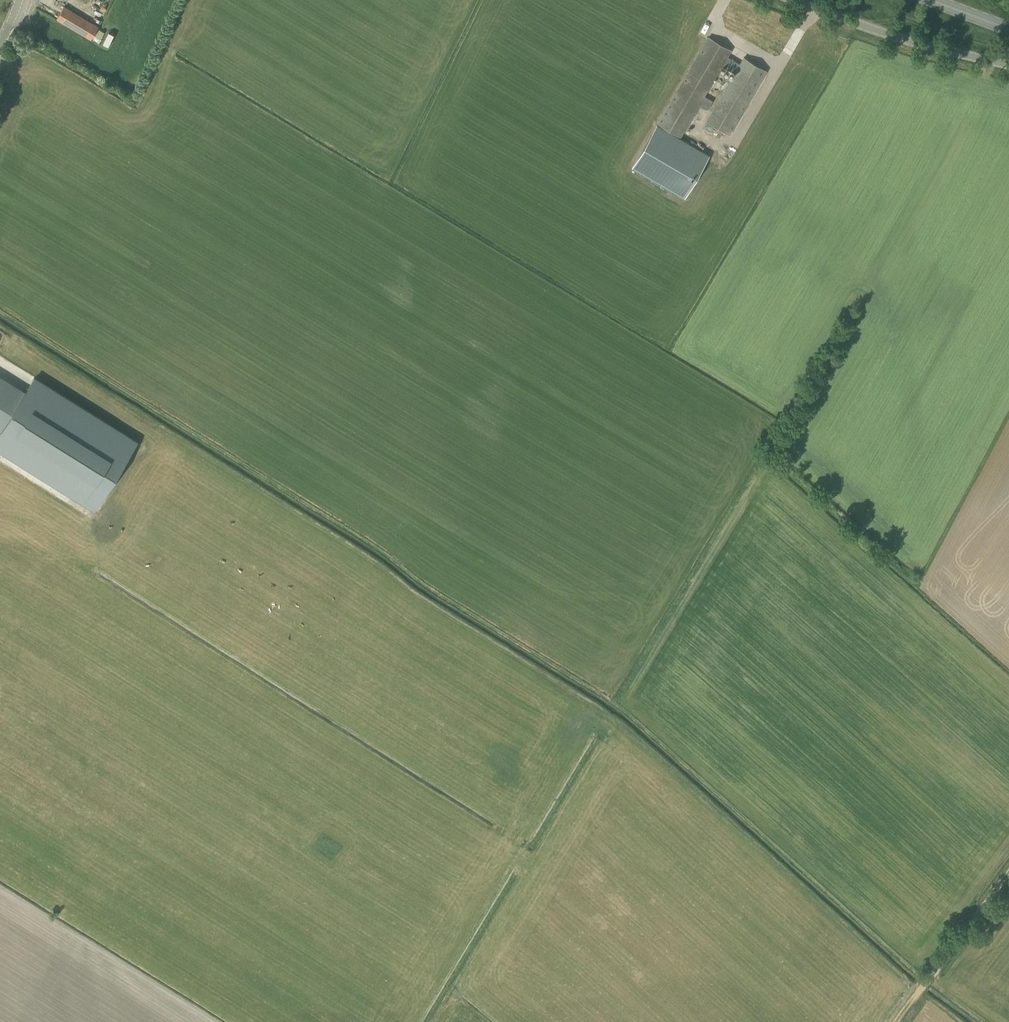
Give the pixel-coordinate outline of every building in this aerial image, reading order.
[(91,39),(98,26),(64,6),(57,19),(91,39)] [(99,30),(95,36),(101,40),(104,33),(99,30)] [(740,64),(727,57),(731,51),(708,37),(658,123),(680,136),(699,104),(707,109),(712,101),(704,97),(722,66),(734,73),(707,121),(729,134),(766,71),(743,58),(740,64)] [(711,156),(671,132),(657,124),(632,168),(686,199),(711,156)] [(0,431),(0,449),(95,509),(139,439),(36,374),(0,431)]
